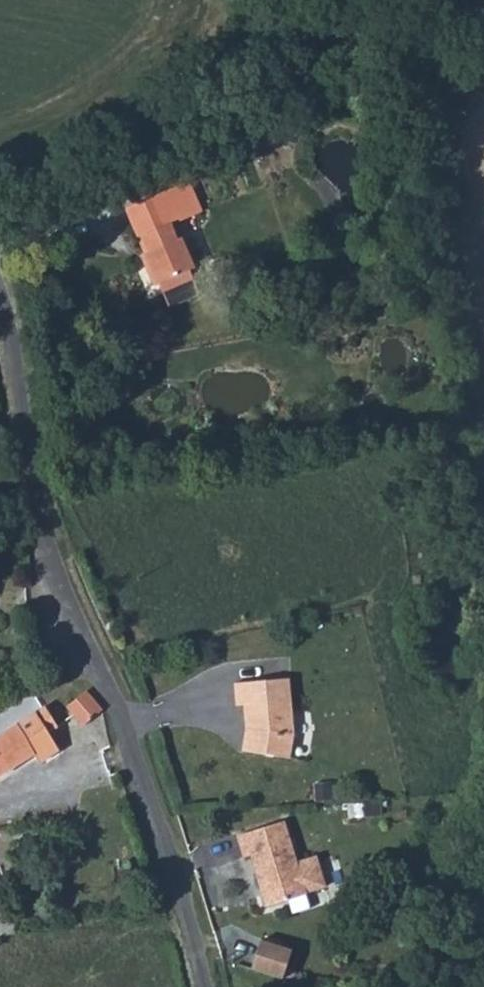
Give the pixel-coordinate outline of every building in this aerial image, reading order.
[(201,182),(141,209),(165,261),(158,265),(166,286),(176,283),(185,306),(217,292),(207,270),(210,269),(186,225),(182,217),(211,204),(201,182)] [(211,204),(182,217),(186,225),(214,211),(211,204)] [(298,693),(246,695),(247,716),(254,716),(256,749),(254,749),(252,762),(297,769),(301,737),(298,693)] [(0,716),(0,733),(29,714),(21,702),(0,716)] [(115,729),(97,711),(78,728),(86,737),(94,745),(115,729)] [(0,753),(0,789),(35,767),(41,774),(62,760),(52,746),(66,738),(55,720),(0,753)] [(94,745),(86,737),(72,751),(90,770),(104,756),(94,745)] [(290,831),(243,844),(249,866),(255,864),(270,916),(311,903),(302,871),(290,831)] [(302,871),(311,903),(331,896),(322,866),(302,871)] [(289,978),(297,947),(264,939),(256,970),(289,978)]
